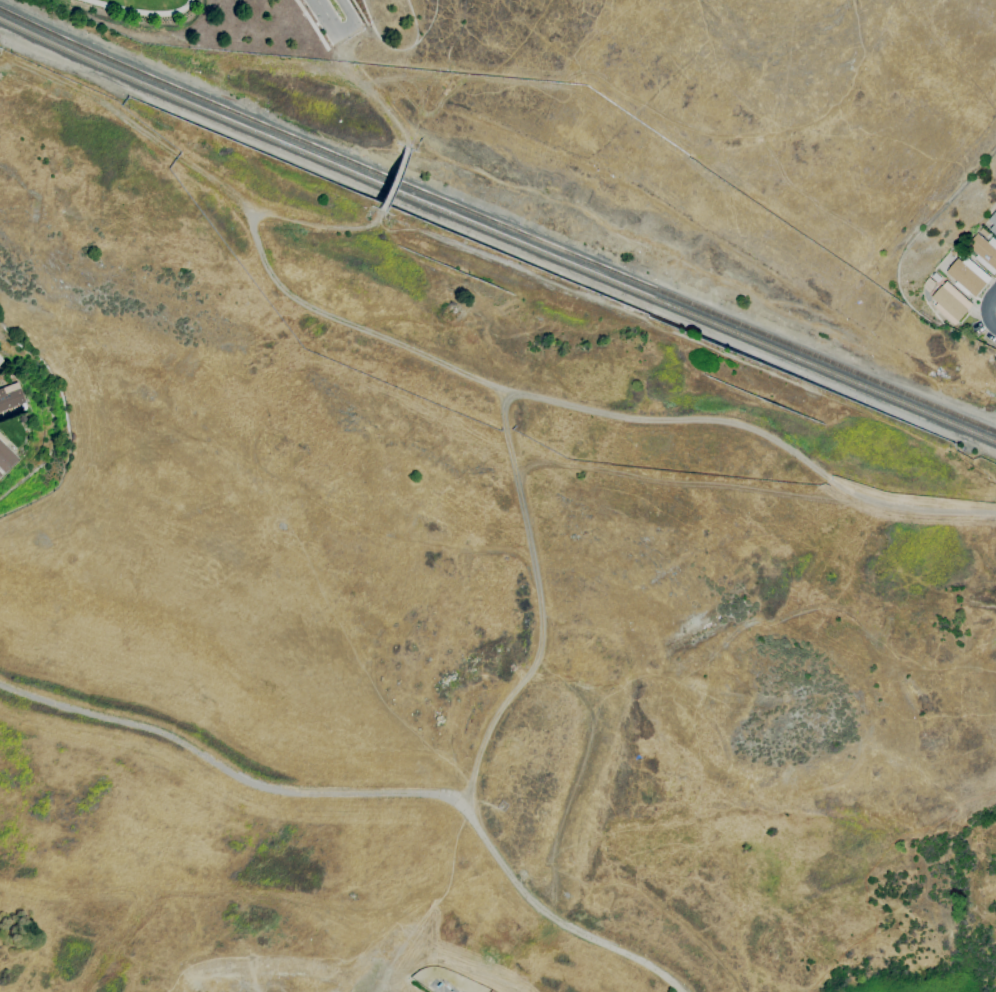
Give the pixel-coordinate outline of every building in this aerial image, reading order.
[(321,27),(314,16),(318,14),(325,25),(321,27)] [(988,220),(995,210),(995,235),(989,229),(993,224),(988,220)] [(985,237),(978,231),(981,227),(988,233),(985,237)] [(992,237),(995,240),(995,273),(994,275),(974,258),(978,254),(967,245),(977,233),(988,242),(992,237)] [(973,298),(952,281),(955,276),(948,270),(962,253),(990,276),(973,298)] [(956,325),(935,306),(938,303),(932,297),(942,285),(942,286),(947,281),(974,304),(956,325)] [(21,413),(0,421),(0,389),(18,382),(25,403),(26,403),(28,409),(24,411),(22,405),(19,406),(21,413)] [(4,474),(0,470),(0,435),(8,443),(5,446),(19,459),(4,474)]
